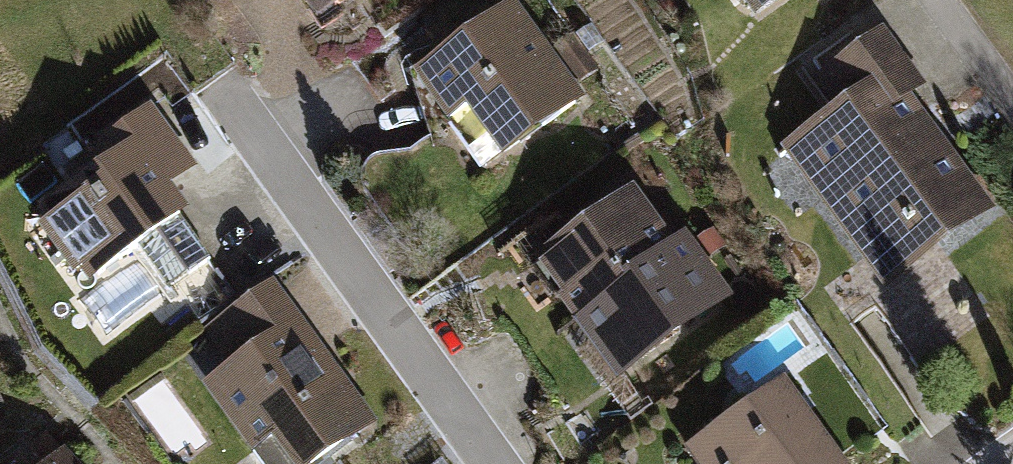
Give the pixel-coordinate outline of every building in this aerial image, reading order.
[(514,0),(504,0),(410,62),(477,163),(578,96),(514,0)] [(882,284),(990,206),(906,91),(924,78),(883,21),(798,82),(817,108),(776,137),(882,284)] [(163,112),(30,198),(78,270),(182,203),(167,180),(195,162),(163,112)] [(671,234),(635,179),(528,250),(610,373),(731,292),(685,224),(671,234)] [(371,414),(273,275),(203,324),(225,355),(206,368),(235,408),(220,419),(251,463),(300,463),(371,414)] [(777,362),(673,432),(694,463),(846,463),(777,362)] [(64,442),(36,463),(81,463),(64,442)]
